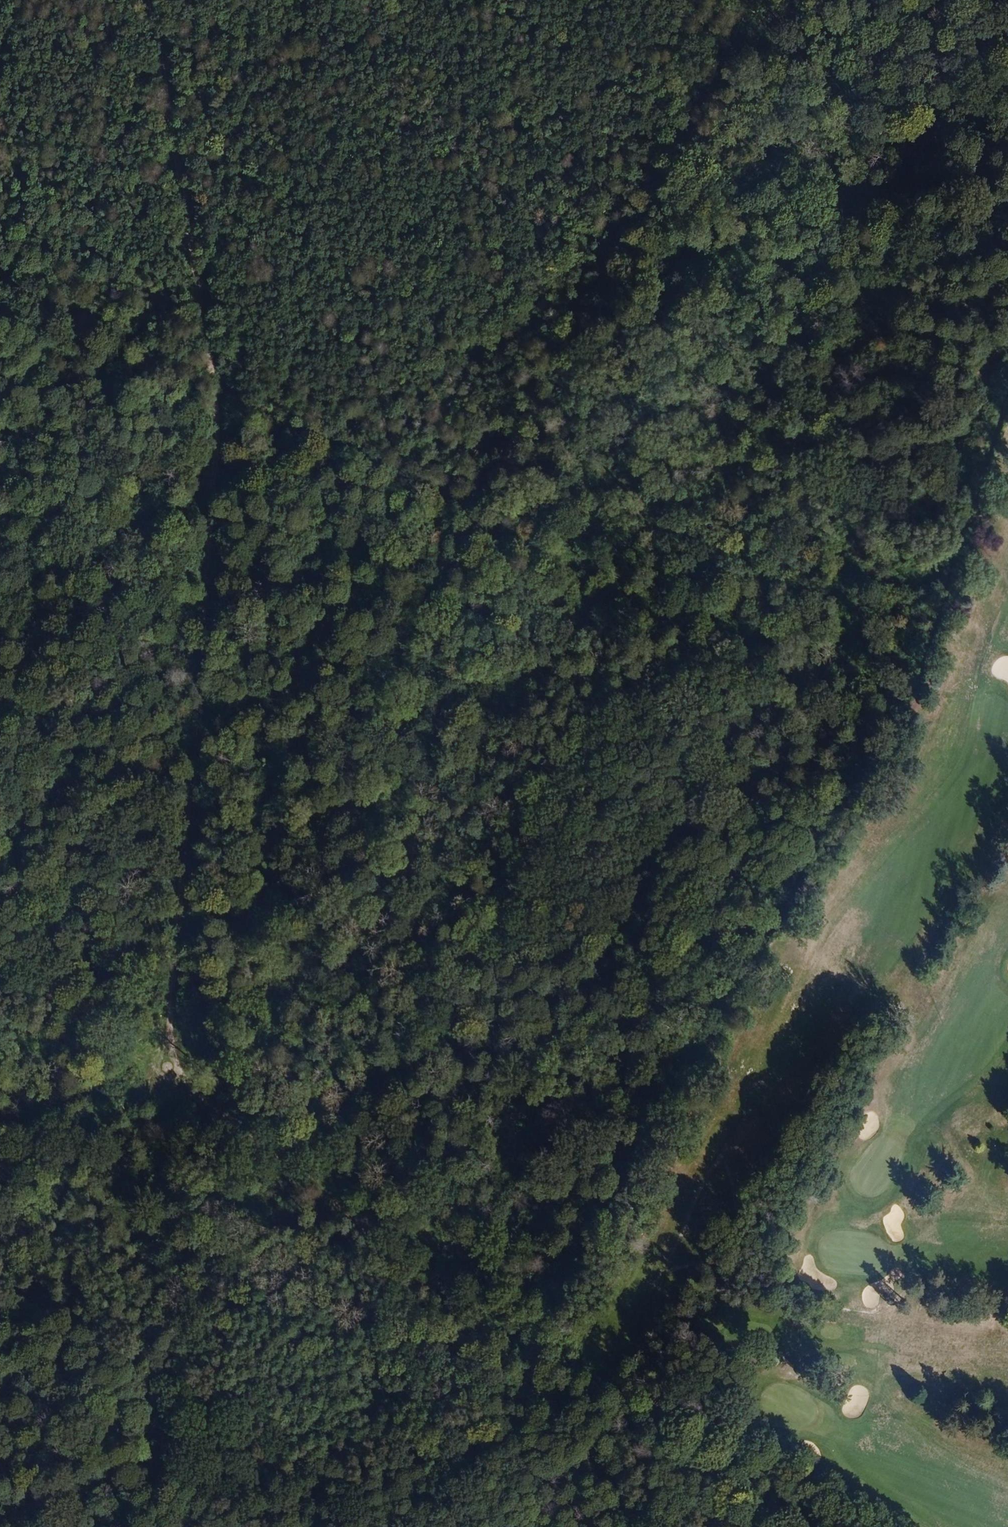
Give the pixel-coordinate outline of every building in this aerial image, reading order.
[(813,1257),(804,1256),(803,1270),(812,1271),(813,1257)]
